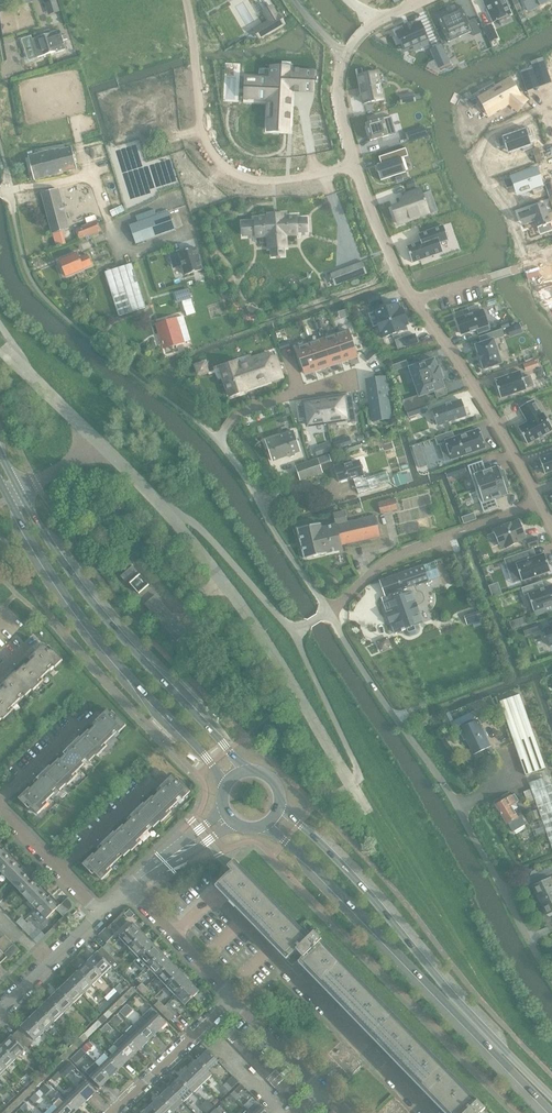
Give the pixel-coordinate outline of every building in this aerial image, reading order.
[(493,22),(511,14),(504,0),(483,0),(493,22)] [(512,0),(517,11),(521,9),(517,0),(512,0)] [(527,9),(539,4),(540,7),(541,6),(541,5),(551,0),(523,0),(527,9)] [(438,17),(437,17),(445,36),(456,31),(460,37),(472,32),(473,36),(480,33),(474,20),(468,23),(461,6),(455,9),(454,7),(447,10),(448,12),(438,17)] [(270,21),(255,30),(260,38),(283,24),(279,16),(278,17),(274,10),(266,15),(270,21)] [(404,30),(396,33),(403,49),(404,50),(405,50),(428,39),(420,23),(412,26),(411,24),(403,27),(404,30)] [(31,37),(22,40),(28,61),(38,58),(66,49),(63,41),(68,40),(66,35),(62,36),(60,31),(51,34),(50,31),(42,33),(43,37),(32,40),(31,37)] [(484,34),(479,37),(485,51),(490,48),(484,34)] [(441,45),(430,50),(436,64),(438,68),(444,66),(450,64),(441,45)] [(530,63),(533,69),(535,76),(547,71),(543,58),(530,63)] [(258,79),(257,99),(270,99),(268,130),(288,131),(290,90),(313,92),(314,72),(291,71),(291,69),(272,68),(271,80),(258,79)] [(533,69),(520,73),(523,80),(535,76),(533,69)] [(364,83),(360,84),(362,94),(362,95),(364,104),(383,100),(383,98),(378,72),(362,75),(364,83)] [(478,93),(465,101),(470,109),(487,99),(494,112),(509,103),(514,108),(523,97),(517,92),(510,80),(495,88),(493,85),(478,93)] [(391,117),(366,124),(371,142),(396,135),(391,117)] [(425,128),(415,131),(418,140),(428,137),(425,128)] [(98,129),(78,133),(80,139),(87,166),(106,161),(101,140),(98,129)] [(529,129),(502,139),(508,155),(535,145),(529,129)] [(77,170),(71,148),(60,151),(59,150),(51,151),(29,156),(35,180),(54,175),(77,170)] [(381,164),(377,166),(377,167),(379,171),(378,172),(381,181),(386,179),(406,173),(402,160),(401,159),(408,156),(406,148),(399,151),(379,157),(381,164)] [(539,148),(532,151),(537,163),(537,164),(543,161),(539,148)] [(511,177),(503,180),(506,189),(514,186),(518,185),(521,194),(532,190),(534,195),(544,192),(540,178),(538,179),(534,169),(511,177)] [(113,173),(104,176),(113,206),(122,204),(113,174),(113,173)] [(69,229),(58,189),(42,194),(52,234),(69,229)] [(409,202),(392,208),(395,218),(396,218),(398,224),(401,223),(402,223),(429,213),(425,202),(426,202),(425,200),(424,200),(420,189),(407,194),(409,202)] [(524,216),(528,225),(536,222),(539,228),(551,223),(551,224),(551,215),(549,216),(544,204),(531,209),(532,212),(524,216)] [(129,225),(136,244),(175,230),(169,212),(129,225)] [(255,222),(242,223),(243,236),(256,235),(256,238),(268,237),(269,249),(272,249),(272,257),(284,256),(283,248),(286,248),(286,236),(297,235),(297,232),(307,232),(307,219),(297,220),(296,216),(284,217),(282,217),(269,218),(267,218),(255,219),(255,222)] [(101,231),(97,221),(81,227),(82,228),(77,230),(80,239),(85,237),(87,241),(93,239),(91,235),(101,231)] [(421,242),(407,247),(412,263),(443,252),(440,243),(448,240),(443,226),(418,235),(421,242)] [(177,254),(169,257),(173,269),(181,266),(184,276),(203,270),(196,247),(177,253),(177,254)] [(91,266),(87,255),(79,259),(77,253),(59,261),(66,277),(91,266)] [(338,271),(333,273),(338,285),(342,283),(338,271)] [(537,292),(537,293),(538,293),(541,301),(540,302),(541,303),(544,302),(545,304),(544,304),(545,306),(551,303),(551,285),(539,290),(539,291),(537,292)] [(188,289),(175,293),(178,303),(191,299),(188,289)] [(368,300),(370,307),(382,302),(380,296),(368,300)] [(405,316),(403,308),(399,309),(398,304),(369,314),(373,327),(405,316)] [(478,306),(468,309),(470,315),(457,320),(462,334),(470,331),(471,332),(477,330),(479,334),(489,330),(483,311),(480,312),(478,306)] [(192,340),(184,316),(156,324),(164,349),(192,340)] [(405,316),(373,327),(373,328),(378,326),(381,333),(382,333),(383,338),(406,330),(405,325),(408,324),(405,316)] [(349,331),(336,335),(345,361),(358,357),(349,331)] [(497,331),(480,337),(482,344),(475,346),(484,370),(502,364),(493,340),(499,338),(497,331)] [(336,335),(323,340),(331,366),(345,361),(336,335)] [(418,342),(415,335),(403,339),(405,346),(418,342)] [(309,344),(318,370),(331,366),(323,340),(309,344)] [(318,370),(309,344),(296,348),(305,374),(318,370)] [(378,357),(381,355),(375,349),(373,351),(378,357)] [(278,363),(276,356),(270,358),(268,353),(247,361),(246,361),(247,363),(239,366),(237,362),(220,367),(230,397),(247,391),(246,388),(253,385),(254,386),(272,380),(271,378),(278,375),(275,364),(278,363)] [(414,382),(441,373),(440,369),(439,367),(437,368),(434,359),(409,368),(414,382)] [(407,360),(392,366),(394,372),(409,367),(407,360)] [(520,371),(495,380),(501,398),(527,389),(526,388),(533,386),(530,377),(523,379),(520,371)] [(441,373),(414,382),(420,397),(444,388),(441,380),(443,379),(443,377),(441,373)] [(367,386),(372,415),(390,412),(387,392),(391,391),(390,383),(367,386)] [(342,396),(324,399),(328,423),(339,421),(348,419),(347,417),(348,417),(348,415),(355,413),(353,400),(343,401),(342,396)] [(324,399),(306,402),(306,407),(304,407),(307,423),(308,426),(317,424),(317,425),(328,423),(324,399)] [(466,417),(460,400),(434,409),(437,416),(436,417),(436,419),(437,419),(440,426),(466,417)] [(544,413),(542,414),(534,400),(520,408),(528,422),(518,428),(527,444),(551,431),(551,428),(544,413)] [(407,411),(409,417),(427,411),(425,404),(407,411)] [(281,410),(283,417),(291,414),(288,408),(281,410)] [(454,438),(454,439),(446,442),(452,459),(485,448),(479,430),(454,438)] [(265,441),(272,462),(288,456),(290,458),(295,456),(296,454),(301,452),(294,431),(265,441)] [(454,439),(454,438),(452,432),(435,438),(438,445),(446,442),(454,439)] [(349,437),(333,442),(335,450),(352,445),(349,437)] [(324,445),(314,449),(316,456),(333,451),(331,443),(324,445)] [(418,444),(412,446),(414,454),(420,452),(418,444)] [(539,459),(545,474),(551,472),(551,454),(539,459)] [(322,473),(317,459),(296,467),(300,480),(322,473)] [(343,464),(335,467),(336,468),(339,481),(353,477),(354,478),(363,475),(364,475),(359,461),(352,463),(351,460),(342,463),(343,464)] [(468,466),(471,475),(476,490),(507,479),(503,470),(501,471),(499,466),(486,470),(484,466),(482,461),(468,466)] [(499,508),(495,499),(508,494),(507,489),(510,488),(507,479),(476,490),(481,504),(484,513),(499,508)] [(380,537),(375,515),(346,522),(343,511),(332,514),(335,525),(321,528),(320,524),(297,529),(304,558),(339,550),(338,547),(380,537)] [(474,514),(468,516),(470,522),(476,520),(474,514)] [(519,521),(494,531),(500,546),(505,545),(506,548),(521,541),(520,538),(525,537),(519,521)] [(537,537),(526,541),(529,548),(539,545),(537,537)] [(550,571),(544,554),(536,557),(533,550),(504,560),(509,574),(518,571),(522,581),(550,571)] [(385,596),(388,604),(391,612),(387,613),(387,615),(389,614),(392,621),(390,621),(390,623),(391,623),(394,633),(402,631),(402,632),(403,631),(404,634),(406,636),(408,637),(410,637),(417,635),(418,633),(419,631),(419,629),(418,625),(423,623),(417,605),(421,604),(423,602),(424,600),(424,598),(423,594),(421,593),(419,592),(417,591),(414,586),(440,577),(434,561),(380,581),(385,596)] [(125,582),(137,571),(133,566),(121,577),(125,582)] [(534,611),(551,605),(551,585),(540,590),(538,582),(521,588),(524,596),(528,595),(534,611)] [(188,632),(156,595),(145,604),(177,641),(188,632)] [(482,611),(464,617),(467,625),(485,619),(482,611)] [(525,617),(510,622),(512,629),(527,624),(525,617)] [(525,636),(539,631),(536,623),(522,627),(525,636)] [(549,646),(551,645),(551,626),(543,629),(549,646)] [(522,627),(513,631),(516,639),(525,636),(522,627)] [(38,682),(54,667),(55,668),(63,660),(52,650),(50,652),(44,645),(32,656),(35,659),(27,667),(25,665),(17,673),(16,674),(32,690),(33,691),(40,684),(38,682)] [(24,695),(25,696),(32,690),(16,674),(17,673),(17,672),(3,685),(5,688),(0,692),(0,717),(2,719),(3,720),(11,713),(8,711),(24,695)] [(520,694),(499,702),(525,776),(546,769),(520,694)] [(490,746),(479,725),(487,721),(480,708),(470,713),(474,721),(458,729),(461,736),(463,735),(473,755),(490,746)] [(102,748),(118,733),(119,734),(127,726),(116,715),(114,717),(108,711),(96,722),(99,724),(90,732),(89,731),(81,739),(80,740),(96,756),(97,757),(104,750),(102,748)] [(73,777),(88,761),(90,763),(96,756),(80,740),(81,739),(80,738),(67,751),(69,753),(61,761),(60,760),(52,768),(51,769),(67,785),(68,786),(75,779),(73,777)] [(43,806),(58,791),(60,792),(67,785),(51,769),(52,768),(50,767),(37,780),(39,782),(31,790),(30,789),(19,800),(26,807),(28,805),(38,815),(45,808),(43,806)] [(166,814),(182,799),(183,800),(191,792),(180,782),(178,783),(172,777),(161,788),(163,791),(155,799),(153,797),(145,805),(144,806),(160,822),(162,824),(169,817),(166,814)] [(517,817),(511,806),(516,803),(515,803),(518,801),(514,794),(511,796),(495,805),(507,824),(513,832),(526,824),(520,815),(517,817)] [(137,843),(152,828),(153,829),(160,822),(144,806),(145,805),(145,804),(131,817),(133,820),(125,828),(124,826),(116,834),(115,835),(131,851),(132,852),(139,845),(137,843)] [(537,810),(530,812),(533,820),(540,818),(537,810)] [(107,872),(123,857),(124,858),(131,851),(115,835),(116,834),(115,833),(101,846),(103,849),(95,857),(94,855),(83,866),(90,873),(91,871),(101,881),(109,874),(107,872)] [(14,858),(5,849),(0,853),(0,872),(14,858)] [(23,868),(14,858),(0,872),(9,881),(23,868)] [(319,944),(322,941),(313,932),(306,939),(235,867),(218,884),(253,921),(290,958),(299,959),(419,1082),(449,1112),(480,1112),(485,1109),(476,1100),(473,1103),(319,944)] [(18,891),(33,877),(23,868),(9,881),(18,891)] [(27,901),(42,887),(33,877),(18,891),(27,901)] [(550,878),(542,882),(541,881),(532,886),(539,901),(551,895),(551,881),(550,878)] [(37,910),(51,896),(42,887),(27,901),(37,910)] [(539,901),(546,915),(551,912),(551,895),(539,901)] [(39,912),(35,917),(42,924),(46,920),(60,906),(51,896),(37,910),(39,912)] [(5,911),(10,906),(7,902),(1,907),(5,911)] [(20,927),(25,921),(21,918),(16,923),(20,927)] [(25,921),(20,927),(29,936),(34,931),(25,921)] [(128,948),(143,934),(133,925),(127,931),(126,929),(120,935),(121,936),(119,939),(128,948)] [(137,958),(152,944),(143,934),(128,948),(137,958)] [(8,940),(4,935),(0,938),(0,947),(8,940)] [(13,944),(8,940),(0,947),(0,950),(3,954),(13,944)] [(120,956),(108,943),(103,948),(116,961),(120,956)] [(18,950),(13,944),(3,954),(0,950),(0,964),(7,957),(9,959),(18,950)] [(147,967),(161,953),(152,944),(137,958),(147,967)] [(120,965),(116,961),(103,948),(102,947),(87,962),(101,976),(112,966),(115,970),(120,965)] [(156,977),(171,963),(161,953),(147,967),(156,977)] [(125,960),(120,956),(116,961),(120,965),(125,960)] [(101,976),(87,962),(78,971),(92,986),(101,976)] [(165,987),(180,973),(171,963),(156,977),(165,987)] [(92,986),(78,971),(68,980),(82,995),(92,986)] [(175,996),(189,982),(180,973),(165,987),(175,996)] [(82,995),(68,980),(59,990),(73,1004),(82,995)] [(192,998),(199,992),(189,982),(175,996),(184,1006),(186,1004),(187,1005),(193,1000),(192,998)] [(141,992),(146,987),(142,983),(137,988),(141,992)] [(145,996),(150,991),(146,987),(141,992),(145,996)] [(131,996),(135,992),(131,988),(127,992),(131,996)] [(73,1004),(59,990),(49,999),(63,1014),(73,1004)] [(126,1001),(131,996),(127,992),(122,997),(126,1001)] [(121,1006),(126,1001),(122,997),(117,1002),(121,1006)] [(159,1011),(165,1006),(171,1000),(171,999),(169,997),(162,1003),(159,1000),(154,1005),(159,1011)] [(63,1014),(49,999),(39,1008),(54,1023),(63,1014)] [(116,1010),(121,1006),(117,1002),(112,1006),(116,1010)] [(111,1015),(116,1010),(112,1006),(107,1011),(111,1015)] [(174,1016),(170,1012),(165,1006),(159,1011),(169,1021),(174,1016)] [(54,1023),(39,1008),(30,1018),(44,1032),(54,1023)] [(166,1023),(156,1013),(151,1008),(141,1017),(146,1022),(157,1033),(166,1023)] [(107,1020),(111,1015),(107,1011),(102,1016),(107,1020)] [(102,1024),(107,1020),(102,1016),(98,1020),(102,1024)] [(157,1033),(146,1022),(141,1017),(132,1026),(137,1031),(147,1042),(157,1033)] [(44,1032),(30,1018),(20,1027),(21,1028),(16,1032),(29,1045),(34,1041),(44,1032)] [(97,1029),(102,1024),(98,1020),(93,1025),(97,1029)] [(92,1034),(97,1029),(93,1025),(88,1029),(92,1034)] [(147,1042),(137,1031),(132,1026),(122,1035),(127,1040),(138,1051),(147,1042)] [(227,1040),(237,1031),(232,1026),(223,1035),(227,1040)] [(87,1038),(92,1034),(88,1029),(83,1034),(87,1038)] [(231,1044),(241,1035),(237,1031),(227,1040),(231,1044)] [(25,1050),(29,1045),(16,1032),(12,1037),(11,1036),(1,1045),(15,1060),(25,1050)] [(82,1043),(87,1038),(83,1034),(78,1039),(82,1043)] [(138,1051),(127,1040),(122,1035),(113,1044),(128,1060),(138,1051)] [(236,1048),(245,1039),(241,1035),(231,1044),(236,1048)] [(78,1048),(82,1043),(78,1039),(74,1043),(78,1048)] [(240,1053),(249,1044),(245,1039),(236,1048),(240,1053)] [(73,1052),(78,1048),(74,1043),(69,1048),(73,1052)] [(108,1059),(119,1069),(128,1060),(113,1044),(108,1049),(112,1054),(108,1059)] [(244,1057),(254,1048),(249,1044),(240,1053),(244,1057)] [(1,1045),(0,1046),(0,1063),(6,1069),(15,1060),(1,1045)] [(68,1057),(73,1052),(69,1048),(64,1053),(68,1057)] [(248,1062),(258,1053),(254,1048),(244,1057),(248,1062)] [(218,1061),(208,1051),(198,1060),(208,1070),(218,1061)] [(63,1062),(68,1057),(64,1053),(59,1057),(63,1062)] [(253,1066),(262,1057),(258,1053),(248,1062),(253,1066)] [(94,1063),(109,1079),(119,1069),(108,1059),(103,1054),(94,1063)] [(257,1071),(266,1061),(262,1057),(253,1066),(257,1071)] [(212,1075),(208,1070),(198,1060),(189,1069),(199,1080),(203,1084),(212,1075)] [(261,1075),(271,1066),(266,1061),(257,1071),(261,1075)] [(94,1082),(100,1088),(109,1079),(94,1063),(84,1073),(93,1083),(94,1082)] [(265,1079),(275,1070),(271,1066),(261,1075),(265,1079)] [(203,1084),(199,1080),(189,1069),(179,1078),(190,1089),(193,1093),(203,1084)] [(270,1084),(279,1075),(275,1070),(265,1079),(270,1084)] [(44,1080),(48,1076),(44,1071),(40,1076),(44,1080)] [(274,1088),(283,1079),(279,1075),(270,1084),(274,1088)] [(39,1085),(44,1080),(40,1076),(35,1081),(39,1085)] [(193,1093),(190,1089),(179,1078),(170,1087),(184,1102),(193,1093)] [(278,1093),(288,1083),(283,1079),(274,1088),(278,1093)] [(34,1089),(39,1085),(35,1081),(30,1085),(34,1089)] [(96,1092),(85,1081),(76,1090),(86,1101),(96,1092)] [(232,1088),(226,1082),(223,1086),(229,1092),(232,1088)] [(282,1097),(292,1088),(288,1083),(278,1093),(282,1097)] [(30,1094),(34,1089),(30,1085),(26,1090),(30,1094)] [(229,1092),(223,1086),(219,1089),(225,1095),(229,1092)] [(184,1102),(170,1087),(160,1096),(171,1107),(174,1111),(184,1102)] [(287,1101),(296,1092),(292,1088),(282,1097),(287,1101)] [(25,1098),(30,1094),(26,1090),(21,1094),(25,1098)] [(66,1099),(77,1110),(86,1101),(76,1090),(71,1095),(69,1093),(66,1093),(63,1096),(66,1099)] [(241,1096),(235,1090),(232,1094),(238,1100),(241,1096)] [(20,1103),(25,1098),(21,1094),(16,1099),(20,1103)] [(238,1100),(232,1094),(228,1097),(234,1103),(238,1100)] [(160,1096),(151,1105),(158,1112),(164,1112),(171,1107),(160,1096)] [(15,1108),(20,1103),(16,1099),(11,1103),(15,1108)] [(66,1099),(62,1103),(59,1100),(54,1105),(57,1108),(61,1112),(74,1112),(77,1110),(66,1099)] [(213,1106),(207,1100),(204,1104),(210,1110),(213,1106)] [(262,1106),(258,1102),(248,1111),(250,1112),(269,1112),(262,1106)] [(11,1112),(15,1108),(11,1103),(7,1108),(11,1112)] [(204,1104),(200,1107),(206,1112),(207,1112),(210,1110),(204,1104)] [(57,1108),(54,1105),(53,1105),(45,1112),(61,1112),(57,1108)]
